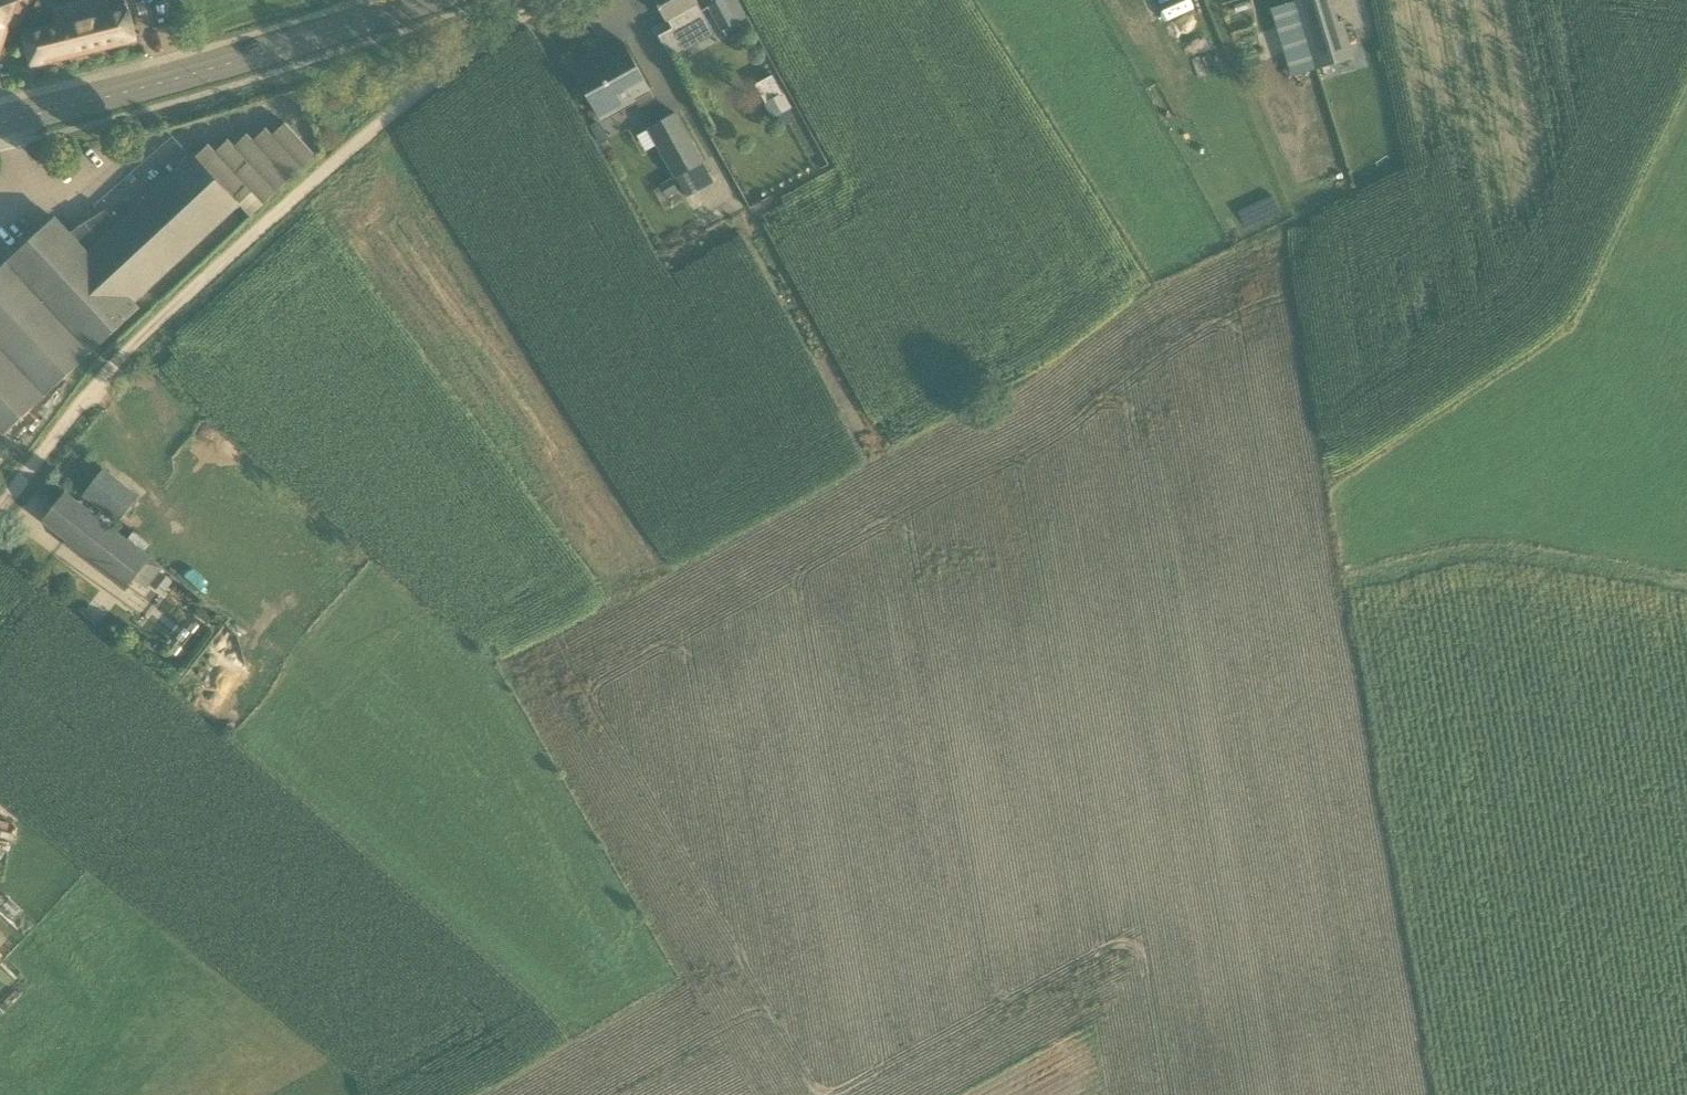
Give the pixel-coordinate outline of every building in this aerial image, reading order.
[(0,55),(9,27),(14,28),(21,26),(30,0),(18,0),(18,1),(15,0),(0,0),(0,55)] [(698,39),(706,35),(698,20),(690,25),(683,12),(699,3),(697,0),(655,0),(667,21),(669,19),(685,47),(698,39)] [(745,18),(735,0),(719,0),(709,5),(727,39),(741,31),(736,23),(745,18)] [(1158,5),(1165,2),(1172,20),(1194,11),(1189,0),(1156,0),(1158,5)] [(1301,19),(1299,19),(1309,50),(1311,50),(1317,69),(1354,57),(1343,21),(1339,22),(1333,0),(1295,0),(1301,19)] [(23,32),(32,67),(137,41),(128,6),(23,32)] [(1287,57),(1309,50),(1299,19),(1278,26),(1287,57)] [(578,68),(574,70),(603,122),(638,103),(641,107),(655,99),(650,91),(651,91),(625,42),(593,60),(591,57),(576,65),(578,68)] [(770,117),(791,108),(775,71),(755,80),(770,117)] [(704,162),(676,112),(648,128),(675,178),(704,162)] [(251,216),(316,156),(286,123),(273,135),(267,129),(254,141),(247,134),(234,146),(228,139),(215,152),(209,145),(196,158),(193,155),(115,228),(105,216),(77,241),(55,218),(0,270),(0,427),(5,432),(139,307),(133,302),(238,204),(251,216)] [(117,521),(137,497),(120,483),(103,469),(84,494),(101,507),(117,521)] [(90,550),(132,583),(142,591),(161,566),(65,492),(43,520),(86,554),(90,550)]
